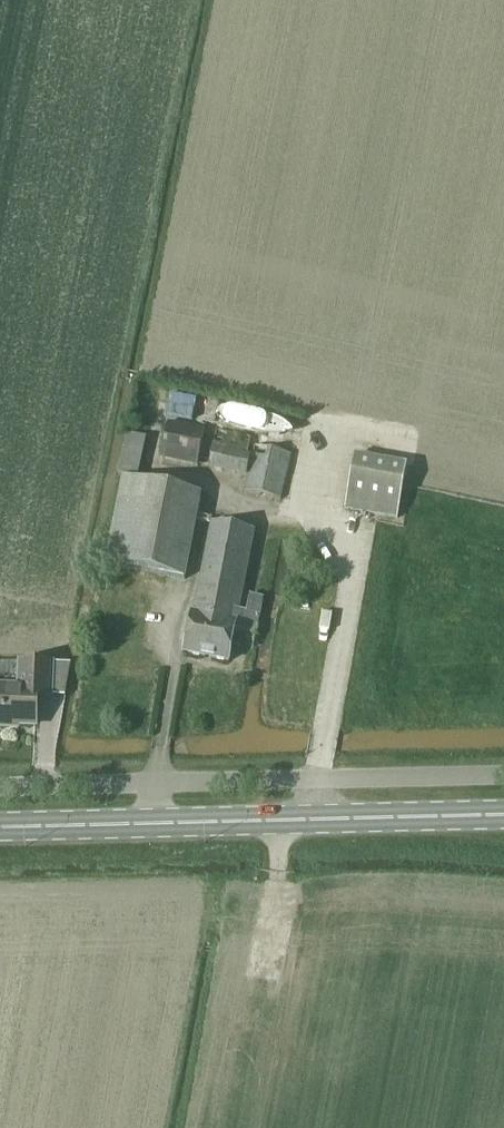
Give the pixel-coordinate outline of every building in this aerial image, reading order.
[(199,464),(206,430),(169,423),(163,457),(199,464)] [(218,430),(210,468),(248,475),(252,456),(249,455),(252,436),(218,430)] [(147,437),(127,433),(119,474),(139,478),(147,437)] [(254,446),(252,456),(248,475),(245,490),(283,498),(291,453),(254,446)] [(346,508),(398,518),(409,464),(356,454),(346,508)] [(123,480),(107,563),(186,579),(202,496),(123,480)] [(186,653),(232,662),(235,643),(237,630),(249,633),(247,645),(254,647),(264,597),(251,594),(247,611),(242,610),(257,531),(213,522),(195,613),(194,613),(186,653)] [(0,686),(0,729),(2,729),(2,727),(7,728),(7,724),(36,726),(37,696),(54,697),(54,696),(67,696),(73,664),(55,663),(18,661),(18,662),(0,662),(0,678),(10,673),(18,674),(17,687),(0,686)]
